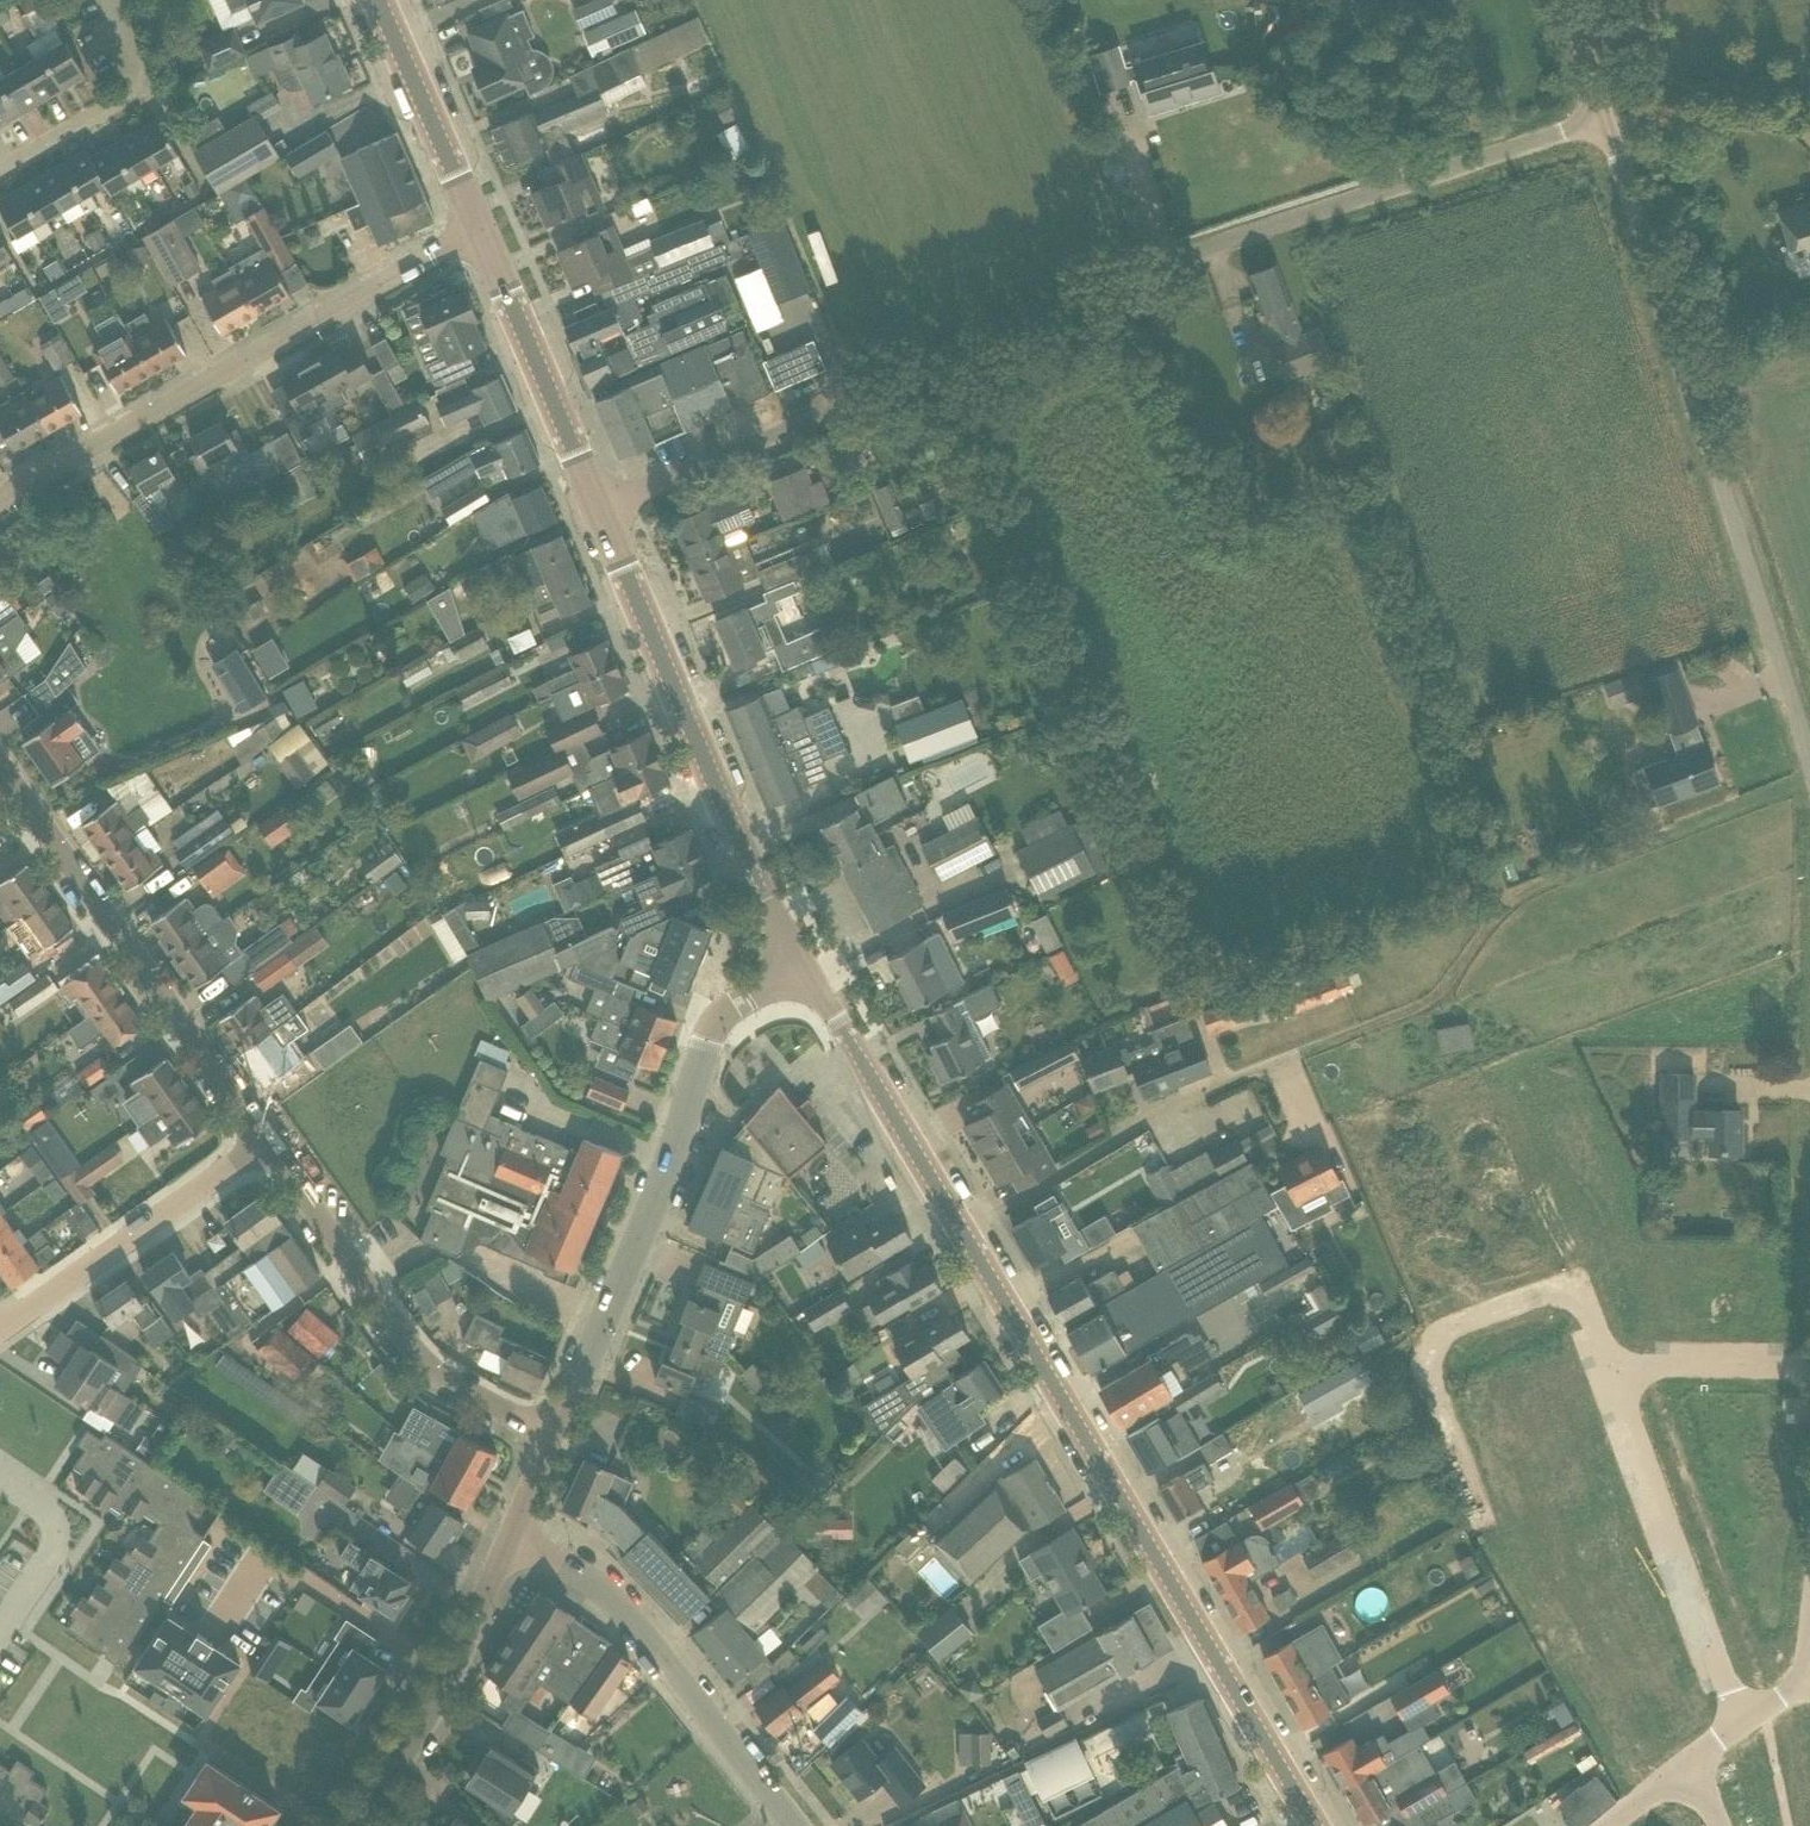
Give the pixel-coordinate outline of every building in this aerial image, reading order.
[(44,0),(21,0),(20,0),(28,13),(46,2),(44,0)] [(257,22),(281,12),(303,2),(302,0),(226,0),(231,11),(248,3),(257,22)] [(612,0),(591,0),(571,9),(580,29),(618,13),(612,0)] [(531,45),(528,39),(535,36),(521,6),(489,20),(491,22),(469,32),(488,75),(478,79),(487,100),(525,84),(529,93),(539,89),(542,87),(545,85),(548,81),(550,78),(552,74),(553,70),(553,66),(552,62),(551,58),(548,55),(546,51),(542,49),(538,47),(535,46),(531,45)] [(0,12),(0,26),(11,19),(5,9),(0,12)] [(635,9),(583,32),(593,56),(646,32),(635,9)] [(547,148),(554,165),(575,156),(565,134),(611,115),(600,94),(642,74),(710,41),(698,15),(629,47),(569,76),(579,99),(533,119),(530,112),(497,126),(498,127),(488,131),(506,165),(515,161),(547,148)] [(1199,22),(1175,29),(1179,43),(1203,36),(1199,22)] [(233,27),(198,43),(208,65),(243,49),(233,27)] [(299,35),(278,44),(270,48),(278,67),(273,69),(280,83),(284,86),(288,89),(292,90),(298,90),(301,88),(305,87),(311,101),(347,86),(324,34),(303,43),(299,35)] [(34,41),(63,88),(86,75),(65,40),(49,49),(42,36),(34,41)] [(34,41),(27,45),(34,58),(19,66),(41,102),(63,88),(34,41)] [(1141,75),(1145,89),(1152,112),(1217,92),(1202,43),(1123,67),(1116,47),(1091,55),(1101,87),(1141,75)] [(19,114),(41,102),(19,66),(5,75),(0,67),(0,83),(19,114)] [(19,114),(0,83),(0,126),(19,114)] [(250,106),(255,115),(259,120),(282,107),(273,92),(250,106)] [(725,98),(714,103),(722,122),(734,116),(725,98)] [(279,156),(267,135),(259,120),(255,115),(194,151),(218,192),(279,156)] [(157,117),(134,131),(155,167),(169,158),(177,171),(185,166),(177,153),(169,138),(157,117)] [(734,121),(715,132),(729,158),(748,148),(734,121)] [(134,131),(112,144),(140,192),(147,188),(140,175),(155,167),(134,131)] [(327,131),(286,155),(298,176),(339,152),(327,131)] [(416,177),(397,133),(375,142),(358,150),(359,150),(341,158),(360,201),(416,177)] [(133,197),(140,192),(112,144),(91,157),(90,157),(106,184),(105,185),(110,193),(125,184),(133,197)] [(91,193),(105,185),(106,184),(90,157),(91,157),(86,148),(63,162),(91,210),(98,206),(91,193)] [(588,215),(601,209),(578,154),(575,156),(554,165),(543,169),(550,185),(533,192),(547,225),(585,209),(588,215)] [(84,215),(91,210),(63,162),(41,175),(62,210),(76,202),(84,215)] [(62,210),(41,175),(19,188),(47,236),(54,232),(47,219),(62,210)] [(247,177),(230,186),(239,203),(256,193),(247,177)] [(379,245),(435,220),(416,177),(360,201),(370,223),(379,245)] [(190,198),(201,192),(195,181),(184,187),(190,198)] [(19,188),(0,199),(0,209),(17,237),(32,228),(39,241),(47,236),(19,188)] [(647,195),(631,202),(636,215),(653,208),(647,195)] [(1780,211),(1791,247),(1787,249),(1790,260),(1801,266),(1809,263),(1809,202),(1780,211)] [(173,220),(183,238),(205,226),(195,207),(173,220)] [(235,277),(256,314),(291,294),(278,273),(295,263),(264,207),(245,218),(262,249),(229,267),(230,269),(235,277)] [(652,247),(661,268),(717,246),(730,240),(721,219),(706,225),(704,219),(650,242),(652,247)] [(200,268),(183,238),(173,220),(144,236),(171,284),(200,268)] [(750,234),(778,301),(811,288),(783,221),(750,234)] [(304,232),(310,246),(317,242),(321,235),(317,226),(304,232)] [(632,279),(661,268),(652,247),(623,259),(609,227),(595,233),(596,235),(558,251),(572,284),(590,277),(597,292),(601,290),(631,277),(632,279)] [(108,243),(99,229),(87,236),(95,251),(108,243)] [(11,256),(8,250),(0,237),(0,263),(11,256)] [(146,246),(127,248),(129,264),(147,262),(146,246)] [(579,321),(564,327),(592,392),(615,383),(612,376),(746,318),(726,273),(656,303),(653,304),(655,310),(648,313),(652,322),(642,326),(639,320),(643,318),(634,298),(650,291),(652,295),(724,263),(717,246),(661,268),(632,279),(631,277),(601,290),(608,308),(601,312),(596,301),(574,310),(579,321)] [(56,259),(44,267),(51,280),(64,272),(56,259)] [(111,259),(96,267),(101,277),(116,268),(111,259)] [(1248,275),(1256,297),(1273,345),(1275,345),(1288,378),(1333,361),(1320,327),(1302,334),(1277,264),(1248,275)] [(216,288),(200,296),(210,313),(221,333),(256,314),(235,277),(230,269),(211,280),(216,288)] [(78,276),(55,288),(63,302),(85,290),(78,276)] [(37,299),(29,286),(0,304),(0,320),(37,299)] [(472,319),(473,320),(477,318),(465,291),(448,298),(444,290),(446,289),(445,287),(416,304),(417,305),(421,303),(424,309),(421,310),(432,335),(433,336),(472,319)] [(55,288),(40,297),(54,323),(70,314),(63,302),(55,288)] [(117,392),(152,373),(135,342),(118,312),(94,325),(105,344),(94,351),(117,392)] [(151,332),(135,342),(152,373),(187,353),(175,332),(165,316),(148,326),(151,332)] [(443,378),(446,385),(462,378),(477,371),(469,353),(484,346),(473,320),(472,319),(433,336),(432,335),(431,336),(440,357),(425,364),(433,382),(443,378)] [(620,457),(770,393),(742,328),(643,370),(615,383),(592,392),(620,457)] [(57,371),(74,360),(58,334),(41,344),(57,371)] [(371,345),(385,370),(400,362),(386,337),(371,345)] [(813,339),(763,361),(776,390),(826,368),(813,339)] [(336,409),(348,402),(341,390),(352,384),(353,386),(371,375),(354,344),(338,353),(336,349),(312,362),(336,409)] [(13,377),(0,354),(0,385),(13,377)] [(308,425),(336,409),(312,362),(282,379),(308,425)] [(485,423),(517,408),(502,374),(468,389),(462,378),(446,385),(435,389),(437,392),(436,393),(449,422),(478,409),(485,423)] [(31,401),(48,431),(82,412),(61,375),(44,385),(47,391),(31,401)] [(413,389),(400,396),(407,408),(419,401),(413,389)] [(400,396),(396,390),(382,398),(392,415),(407,408),(400,396)] [(48,431),(31,401),(14,411),(10,404),(0,409),(0,428),(13,451),(48,431)] [(419,401),(407,408),(392,415),(351,436),(363,460),(387,449),(388,452),(434,431),(419,401)] [(199,452),(190,457),(204,482),(229,468),(232,474),(234,473),(243,490),(302,460),(288,433),(248,455),(235,431),(228,434),(222,422),(192,439),(199,452)] [(484,475),(502,466),(507,475),(518,470),(540,461),(526,429),(504,438),(494,443),(470,451),(422,479),(432,497),(477,470),(479,474),(483,472),(484,475)] [(858,467),(846,439),(828,446),(839,475),(858,467)] [(133,502),(148,520),(159,533),(175,525),(166,506),(160,509),(147,492),(160,485),(167,499),(181,492),(173,478),(174,477),(160,451),(130,467),(144,492),(133,502)] [(298,504),(317,494),(301,463),(283,473),(298,504)] [(805,469),(772,483),(781,505),(788,521),(821,507),(814,491),(805,469)] [(513,488),(474,511),(490,548),(528,531),(531,529),(533,529),(555,519),(540,486),(517,496),(513,488)] [(444,509),(452,522),(489,499),(482,487),(444,509)] [(747,536),(742,523),(753,518),(743,493),(674,522),(690,560),(747,536)] [(897,503),(883,509),(894,536),(909,530),(897,503)] [(529,587),(575,567),(561,535),(540,544),(532,548),(515,555),(529,587)] [(743,583),(742,583),(760,575),(766,590),(820,568),(813,551),(802,555),(801,553),(758,570),(746,540),(748,539),(747,536),(690,560),(706,599),(743,583)] [(384,562),(377,547),(349,562),(351,564),(345,567),(353,582),(370,573),(368,571),(384,562)] [(490,564),(458,581),(469,602),(501,585),(490,564)] [(589,600),(575,567),(529,587),(543,619),(560,612),(560,613),(589,600)] [(436,589),(426,572),(403,586),(413,603),(436,589)] [(48,574),(37,581),(44,592),(55,584),(48,574)] [(738,611),(716,621),(736,665),(765,652),(753,623),(779,612),(774,602),(799,592),(794,581),(764,593),(766,599),(738,611)] [(449,586),(427,599),(437,617),(456,606),(449,586)] [(68,606),(56,589),(46,597),(58,613),(68,606)] [(7,621),(18,613),(19,613),(7,596),(0,601),(0,626),(7,621)] [(267,612),(259,600),(237,613),(244,625),(267,612)] [(0,626),(0,675),(5,672),(8,677),(28,663),(16,647),(29,628),(26,624),(19,613),(0,626)] [(487,643),(477,625),(450,640),(461,658),(487,643)] [(780,645),(777,647),(786,668),(828,649),(819,629),(780,645)] [(561,635),(547,642),(551,650),(565,644),(561,635)] [(273,639),(254,650),(270,676),(289,665),(273,639)] [(547,681),(552,692),(617,664),(606,640),(572,655),(577,665),(546,678),(547,681)] [(71,642),(47,678),(57,695),(87,668),(71,642)] [(241,713),(267,697),(237,648),(211,664),(241,713)] [(838,652),(807,664),(812,675),(843,663),(838,652)] [(555,752),(563,748),(600,730),(590,709),(592,703),(627,687),(617,664),(552,692),(564,721),(545,729),(555,752)] [(467,707),(512,683),(504,666),(458,689),(467,707)] [(1659,761),(1632,771),(1646,808),(1660,802),(1718,781),(1697,723),(1698,723),(1678,670),(1651,680),(1663,713),(1670,731),(1669,732),(1677,754),(1659,761)] [(1613,707),(1646,694),(1638,672),(1604,684),(1613,707)] [(303,680),(284,690),(298,717),(317,707),(303,680)] [(748,700),(726,709),(747,758),(835,721),(829,707),(804,718),(800,708),(799,706),(788,711),(779,687),(748,700)] [(55,783),(74,769),(86,761),(71,740),(86,730),(62,697),(29,722),(36,732),(24,740),(55,783)] [(962,697),(895,723),(910,761),(977,735),(962,697)] [(283,701),(270,706),(275,716),(290,710),(283,701)] [(318,735),(341,721),(334,711),(311,725),(318,735)] [(264,722),(224,738),(241,764),(293,728),(283,713),(266,725),(264,722)] [(460,740),(472,762),(514,739),(502,717),(460,740)] [(835,721),(747,758),(767,806),(804,791),(802,786),(827,776),(821,762),(847,750),(835,721)] [(300,722),(270,747),(280,760),(295,748),(315,773),(328,764),(310,737),(300,722)] [(220,729),(203,737),(208,746),(224,739),(220,729)] [(658,756),(647,732),(590,758),(588,762),(592,770),(587,772),(593,785),(658,756)] [(315,773),(295,748),(280,760),(277,762),(297,787),(315,773)] [(574,773),(563,748),(555,752),(507,775),(518,800),(574,773)] [(633,796),(647,790),(668,780),(658,756),(593,785),(599,797),(628,784),(633,796)] [(373,783),(365,767),(354,773),(361,789),(373,783)] [(102,812),(83,826),(106,858),(134,838),(131,833),(144,824),(148,821),(150,824),(171,810),(145,771),(108,787),(118,801),(102,812)] [(891,776),(876,783),(855,794),(861,807),(870,824),(888,815),(884,807),(902,798),(891,776)] [(504,829),(560,801),(553,787),(497,815),(504,829)] [(611,833),(641,820),(644,819),(636,800),(614,810),(595,818),(603,837),(611,833)] [(822,827),(848,879),(900,853),(895,843),(882,849),(870,824),(861,807),(822,827)] [(187,867),(235,833),(218,809),(185,832),(191,840),(176,851),(187,867)] [(296,831),(280,809),(257,824),(272,847),(296,831)] [(1029,846),(1015,853),(1038,898),(1093,870),(1070,825),(1068,826),(1059,809),(1033,822),(1042,839),(1029,846)] [(976,816),(921,845),(940,881),(995,853),(976,816)] [(652,845),(641,820),(611,833),(620,854),(595,865),(599,874),(607,892),(614,889),(615,890),(700,852),(690,828),(652,845)] [(130,891),(149,877),(164,866),(154,852),(160,847),(144,824),(131,833),(134,838),(106,858),(130,891)] [(385,853),(364,868),(373,881),(401,860),(389,843),(382,849),(385,853)] [(231,867),(221,851),(194,870),(205,885),(231,867)] [(700,852),(615,890),(622,907),(615,909),(612,924),(632,933),(654,923),(660,921),(652,903),(711,876),(700,852)] [(900,853),(848,879),(874,931),(896,920),(919,908),(909,888),(912,886),(902,866),(905,864),(900,853)] [(24,916),(52,897),(29,865),(0,885),(0,897),(3,901),(7,898),(20,916),(23,914),(24,916)] [(394,873),(385,880),(395,894),(404,888),(394,873)] [(583,903),(607,892),(599,874),(575,884),(583,902),(583,903)] [(572,877),(553,885),(564,911),(583,902),(575,884),(572,877)] [(1017,915),(1006,887),(941,913),(952,941),(1017,915)] [(20,916),(7,926),(29,958),(39,952),(40,953),(55,943),(75,929),(52,897),(24,916),(23,914),(20,916)] [(172,910),(153,924),(162,936),(158,939),(168,952),(171,950),(176,956),(217,926),(225,921),(212,903),(203,903),(195,909),(188,899),(172,910)] [(466,903),(466,919),(490,918),(489,902),(466,903)] [(443,914),(467,954),(481,948),(456,906),(443,914)] [(1047,913),(1032,921),(1047,951),(1062,943),(1047,913)] [(555,915),(543,921),(543,922),(556,950),(569,944),(557,917),(555,915)] [(481,948),(467,954),(487,1001),(562,969),(576,963),(635,987),(647,992),(649,985),(674,996),(679,986),(687,989),(711,931),(710,931),(689,922),(675,916),(669,930),(654,923),(632,933),(612,924),(611,924),(569,944),(556,950),(543,922),(543,921),(481,948)] [(230,917),(225,921),(176,956),(178,959),(174,962),(184,975),(187,972),(199,988),(233,963),(224,950),(237,941),(239,930),(230,917)] [(252,967),(291,939),(289,936),(298,929),(290,917),(280,923),(241,951),(252,967)] [(909,948),(887,958),(913,1008),(934,997),(947,991),(964,982),(939,932),(921,941),(909,948)] [(287,949),(253,974),(264,990),(298,967),(287,949)] [(1063,949),(1050,956),(1062,979),(1065,978),(1075,972),(1063,949)] [(36,977),(24,961),(3,976),(0,972),(0,1002),(36,977)] [(97,962),(78,975),(62,986),(71,999),(79,993),(93,1013),(120,994),(97,962)] [(599,1017),(667,1044),(677,1019),(629,1000),(635,987),(576,963),(562,969),(565,973),(564,975),(569,978),(595,989),(586,1011),(599,1017)] [(49,974),(10,1002),(19,1016),(58,988),(49,974)] [(530,986),(516,996),(531,1017),(540,1010),(545,1007),(530,986)] [(963,1000),(931,1016),(942,1038),(931,1044),(939,1059),(932,1062),(943,1083),(964,1072),(979,1063),(992,1056),(972,1018),(1000,1004),(991,986),(963,1000)] [(284,992),(264,1006),(257,996),(222,1021),(245,1053),(273,1032),(272,1031),(297,1012),(299,1012),(284,992)] [(93,1013),(69,1030),(81,1048),(97,1036),(108,1051),(143,1026),(120,994),(93,1013)] [(1251,994),(1240,998),(1246,1011),(1257,1007),(1251,994)] [(1237,999),(1202,1012),(1210,1035),(1246,1021),(1237,999)] [(545,1007),(540,1010),(549,1023),(563,1013),(554,1000),(545,1007)] [(1126,1048),(1118,1051),(1128,1078),(1136,1075),(1145,1098),(1211,1072),(1200,1042),(1179,1050),(1177,1043),(1191,1038),(1185,1022),(1158,1032),(1149,1009),(1141,1012),(1153,1043),(1128,1052),(1126,1048)] [(273,1032),(245,1053),(266,1083),(300,1059),(289,1042),(309,1028),(297,1012),(272,1031),(273,1032)] [(640,1061),(658,1068),(667,1044),(599,1017),(589,1040),(620,1053),(613,1070),(632,1078),(640,1061)] [(1435,1029),(1441,1054),(1475,1046),(1469,1021),(1435,1029)] [(363,1041),(350,1023),(311,1051),(324,1069),(363,1041)] [(1019,1090),(1078,1058),(1072,1041),(1009,1071),(1019,1090)] [(509,1072),(507,1071),(511,1061),(506,1059),(510,1051),(491,1043),(483,1061),(481,1060),(456,1119),(484,1131),(491,1115),(509,1072)] [(1092,1092),(1128,1078),(1118,1051),(1117,1049),(1080,1063),(1092,1092)] [(76,1073),(86,1087),(111,1071),(101,1056),(76,1073)] [(124,1103),(140,1126),(161,1111),(189,1092),(167,1060),(131,1085),(137,1094),(124,1103)] [(113,1074),(89,1090),(101,1107),(125,1090),(113,1074)] [(1707,1152),(1739,1152),(1739,1111),(1694,1111),(1694,1074),(1662,1074),(1662,1135),(1707,1135),(1707,1152)] [(623,1108),(630,1091),(595,1076),(588,1094),(623,1108)] [(764,1110),(763,1111),(768,1119),(781,1141),(836,1109),(817,1076),(816,1077),(816,1078),(784,1097),(783,1096),(782,1097),(783,1099),(764,1110)] [(1016,1134),(1031,1126),(1007,1085),(990,1095),(970,1106),(977,1119),(965,1126),(981,1155),(1016,1134)] [(161,1111),(140,1126),(138,1127),(151,1145),(167,1134),(176,1148),(211,1123),(189,1092),(161,1111)] [(48,1117),(35,1099),(15,1113),(27,1131),(48,1117)] [(836,1109),(781,1141),(782,1142),(792,1136),(812,1172),(856,1145),(851,1136),(851,1135),(850,1134),(836,1111),(837,1110),(836,1109)] [(757,1131),(768,1119),(763,1111),(751,1124),(757,1131)] [(442,1153),(450,1156),(470,1165),(593,1218),(621,1153),(584,1138),(578,1152),(491,1115),(484,1131),(456,1119),(442,1153)] [(1099,1121),(1086,1128),(1092,1139),(1105,1132),(1099,1121)] [(60,1144),(45,1122),(28,1134),(44,1156),(60,1144)] [(1043,1146),(1031,1126),(1016,1134),(981,1155),(998,1183),(1011,1175),(1019,1188),(1055,1166),(1043,1146)] [(785,1174),(746,1127),(726,1149),(723,1147),(706,1186),(768,1213),(785,1174)] [(1396,1137),(1377,1145),(1380,1154),(1399,1146),(1396,1137)] [(1220,1178),(1248,1163),(1237,1140),(1208,1155),(1220,1178)] [(856,1145),(812,1172),(834,1209),(849,1200),(879,1183),(878,1181),(878,1182),(863,1156),(863,1155),(862,1155),(856,1145)] [(1399,1146),(1380,1154),(1383,1162),(1402,1155),(1399,1146)] [(1270,1193),(1292,1229),(1334,1208),(1332,1204),(1350,1195),(1342,1179),(1338,1181),(1322,1149),(1281,1170),(1288,1183),(1270,1193)] [(100,1152),(78,1168),(61,1180),(77,1202),(92,1192),(86,1183),(110,1166),(100,1152)] [(594,1218),(593,1218),(470,1165),(450,1156),(436,1188),(427,1209),(433,1212),(421,1241),(458,1256),(481,1243),(545,1270),(543,1273),(561,1281),(566,1269),(572,1271),(594,1218)] [(1156,1269),(1258,1215),(1275,1206),(1251,1161),(1248,1163),(1220,1178),(1183,1197),(1163,1208),(1132,1224),(1156,1269)] [(793,1184),(801,1178),(790,1165),(783,1171),(793,1184)] [(1153,1173),(1146,1176),(1163,1208),(1183,1197),(1167,1166),(1153,1173)] [(690,1226),(732,1244),(751,1252),(768,1213),(706,1186),(690,1226)] [(1056,1191),(1031,1205),(1036,1214),(1013,1227),(1035,1264),(1064,1247),(1047,1218),(1065,1208),(1056,1191)] [(1416,1192),(1397,1199),(1400,1208),(1419,1201),(1416,1192)] [(231,1279),(290,1236),(262,1197),(226,1222),(243,1245),(219,1262),(231,1279)] [(1419,1201),(1400,1208),(1404,1217),(1423,1210),(1419,1201)] [(5,1274),(42,1247),(32,1234),(24,1240),(0,1206),(0,1267),(5,1274)] [(828,1211),(821,1217),(832,1230),(839,1224),(828,1211)] [(846,1277),(880,1257),(912,1238),(898,1215),(868,1233),(863,1224),(828,1245),(846,1277)] [(1091,1372),(1112,1360),(1162,1331),(1190,1317),(1285,1263),(1258,1215),(1160,1270),(1162,1274),(1066,1329),(1091,1372)] [(724,1263),(758,1278),(761,1277),(772,1269),(795,1255),(794,1254),(800,1250),(791,1235),(753,1259),(730,1249),(724,1263)] [(231,1279),(215,1290),(222,1300),(235,1319),(241,1329),(243,1331),(319,1277),(290,1236),(231,1279)] [(817,1239),(800,1250),(794,1254),(795,1255),(804,1268),(826,1252),(817,1239)] [(1437,1247),(1417,1255),(1421,1263),(1440,1256),(1437,1247)] [(222,1300),(215,1290),(201,1269),(191,1276),(173,1252),(143,1273),(176,1320),(193,1308),(199,1316),(222,1300)] [(1307,1256),(1259,1283),(1265,1295),(1313,1268),(1307,1256)] [(1440,1256),(1421,1263),(1424,1272),(1443,1265),(1440,1256)] [(876,1281),(884,1294),(870,1303),(881,1321),(908,1304),(910,1307),(921,1300),(941,1288),(927,1265),(915,1272),(909,1261),(888,1273),(886,1274),(886,1275),(876,1281)] [(686,1318),(677,1340),(724,1360),(731,1343),(735,1335),(729,1332),(742,1301),(746,1302),(754,1283),(737,1275),(715,1266),(707,1285),(708,1285),(701,1303),(688,1298),(681,1316),(686,1318)] [(420,1277),(435,1304),(452,1294),(437,1267),(420,1277)] [(1080,1276),(1047,1295),(1063,1322),(1124,1287),(1113,1268),(1085,1285),(1080,1276)] [(142,1329),(143,1328),(155,1347),(174,1334),(161,1315),(157,1318),(148,1304),(143,1308),(125,1282),(96,1302),(112,1326),(131,1313),(142,1329)] [(1256,1284),(1231,1298),(1238,1310),(1263,1296),(1256,1284)] [(1321,1286),(1309,1292),(1320,1311),(1331,1305),(1321,1286)] [(803,1311),(814,1329),(851,1308),(840,1289),(803,1311)] [(287,1330),(319,1357),(338,1334),(306,1307),(287,1330)] [(962,1357),(955,1344),(969,1336),(955,1312),(935,1325),(925,1330),(894,1349),(910,1376),(862,1406),(884,1434),(922,1396),(921,1391),(949,1374),(946,1367),(962,1357)] [(508,1363),(502,1378),(536,1392),(550,1360),(550,1359),(515,1343),(515,1344),(500,1337),(504,1327),(476,1313),(473,1319),(463,1339),(477,1346),(477,1344),(510,1360),(508,1363)] [(235,1319),(226,1326),(233,1335),(241,1329),(235,1319)] [(1376,1324),(1355,1334),(1364,1351),(1366,1350),(1384,1340),(1376,1324)] [(278,1326),(259,1349),(293,1379),(313,1356),(278,1326)] [(106,1381),(122,1392),(140,1365),(134,1361),(137,1358),(100,1333),(89,1349),(63,1330),(47,1354),(67,1367),(100,1389),(106,1381)] [(1121,1376),(1100,1388),(1122,1424),(1142,1412),(1170,1395),(1164,1385),(1187,1371),(1209,1359),(1196,1337),(1184,1334),(1169,1343),(1146,1356),(1148,1360),(1121,1376)] [(677,1340),(668,1361),(663,1359),(655,1377),(676,1386),(687,1391),(696,1369),(716,1377),(718,1373),(724,1360),(677,1340)] [(1300,1393),(1311,1412),(1371,1378),(1360,1359),(1300,1393)] [(918,1408),(932,1430),(944,1422),(955,1439),(982,1421),(975,1411),(1004,1390),(983,1360),(954,1380),(955,1382),(918,1408)] [(753,1363),(740,1375),(760,1396),(772,1385),(753,1363)] [(1469,1364),(1450,1371),(1453,1380),(1473,1373),(1469,1364)] [(130,1398),(122,1392),(106,1381),(100,1389),(67,1367),(54,1385),(88,1409),(89,1407),(113,1423),(130,1398)] [(1215,1373),(1195,1384),(1171,1397),(1178,1410),(1222,1386),(1215,1373)] [(1478,1387),(1458,1394),(1462,1403),(1481,1396),(1478,1387)] [(675,1412),(702,1423),(702,1422),(707,1410),(709,1405),(683,1394),(675,1412)] [(1481,1396),(1462,1403),(1465,1412),(1484,1405),(1481,1396)] [(415,1424),(406,1440),(481,1480),(488,1468),(489,1468),(490,1468),(491,1467),(492,1467),(493,1466),(494,1465),(495,1464),(495,1463),(496,1462),(496,1461),(496,1460),(496,1459),(496,1458),(496,1457),(495,1457),(495,1456),(497,1452),(463,1433),(459,1431),(422,1411),(415,1424)] [(1128,1435),(1148,1470),(1180,1451),(1182,1456),(1200,1446),(1181,1412),(1163,1422),(1160,1416),(1128,1435)] [(1158,1487),(1177,1519),(1202,1505),(1194,1490),(1214,1479),(1206,1464),(1249,1439),(1240,1424),(1200,1446),(1182,1456),(1175,1460),(1183,1472),(1158,1487)] [(222,1438),(234,1447),(242,1435),(230,1426),(222,1438)] [(68,1625),(67,1626),(120,1663),(164,1598),(172,1586),(180,1574),(187,1562),(195,1551),(203,1538),(222,1511),(148,1461),(134,1452),(105,1432),(101,1438),(87,1429),(77,1444),(85,1449),(73,1467),(84,1474),(76,1487),(91,1497),(90,1498),(106,1509),(110,1504),(121,1512),(123,1509),(138,1519),(143,1512),(159,1523),(147,1540),(141,1536),(131,1551),(128,1549),(120,1561),(115,1557),(104,1573),(109,1577),(102,1587),(97,1584),(87,1599),(82,1595),(71,1611),(76,1614),(69,1626),(68,1625)] [(1494,1432),(1475,1439),(1478,1448),(1498,1441),(1494,1432)] [(145,1436),(134,1452),(148,1461),(159,1445),(145,1436)] [(404,1444),(399,1454),(414,1462),(407,1474),(405,1477),(418,1485),(427,1491),(426,1492),(437,1499),(435,1502),(460,1518),(468,1503),(469,1503),(470,1503),(471,1502),(472,1502),(473,1501),(474,1501),(474,1500),(475,1500),(475,1499),(475,1498),(476,1498),(476,1497),(476,1496),(476,1495),(476,1494),(476,1493),(476,1492),(475,1491),(481,1480),(406,1440),(404,1444)] [(1498,1441),(1478,1448),(1482,1457),(1501,1450),(1498,1441)] [(955,1456),(932,1479),(944,1491),(967,1468),(955,1456)] [(1035,1458),(1014,1470),(1006,1475),(1003,1471),(934,1535),(921,1521),(896,1544),(908,1559),(930,1540),(969,1583),(1032,1525),(1034,1528),(1065,1509),(1035,1458)] [(583,1459),(562,1505),(588,1517),(587,1522),(588,1523),(619,1555),(646,1531),(623,1507),(634,1482),(583,1459)] [(1417,1461),(1407,1466),(1411,1476),(1421,1471),(1417,1461)] [(264,1491),(295,1512),(314,1484),(283,1463),(264,1491)] [(356,1486),(328,1468),(317,1485),(345,1503),(356,1486)] [(820,1469),(810,1479),(822,1491),(832,1481),(820,1469)] [(1251,1507),(1263,1528),(1304,1504),(1318,1496),(1319,1494),(1319,1490),(1319,1487),(1311,1472),(1292,1483),(1251,1507)] [(1511,1477),(1492,1484),(1495,1493),(1514,1486),(1511,1477)] [(427,1491),(418,1485),(397,1516),(414,1527),(408,1536),(440,1558),(463,1523),(460,1521),(461,1519),(435,1502),(437,1499),(426,1492),(427,1491)] [(1514,1486),(1495,1493),(1498,1502),(1518,1495),(1514,1486)] [(778,1603),(802,1579),(806,1576),(816,1566),(817,1565),(787,1534),(784,1537),(751,1503),(740,1514),(739,1514),(726,1527),(713,1539),(693,1559),(682,1548),(673,1557),(648,1529),(646,1531),(619,1555),(680,1617),(697,1600),(704,1593),(719,1608),(720,1609),(725,1605),(739,1621),(756,1605),(765,1614),(778,1603)] [(1316,1579),(1356,1555),(1356,1554),(1378,1538),(1364,1513),(1343,1529),(1302,1555),(1316,1579)] [(831,1519),(797,1519),(797,1544),(831,1545),(831,1519)] [(1225,1519),(1193,1536),(1202,1554),(1234,1538),(1225,1519)] [(1528,1523),(1509,1530),(1512,1539),(1531,1532),(1528,1523)] [(1083,1548),(1072,1528),(1051,1540),(1018,1559),(1030,1579),(1040,1574),(1062,1610),(1038,1625),(1040,1629),(1052,1650),(1092,1627),(1079,1606),(1104,1592),(1080,1550),(1083,1548)] [(1202,1562),(1222,1596),(1249,1581),(1282,1562),(1272,1545),(1268,1540),(1262,1537),(1258,1536),(1253,1536),(1249,1537),(1240,1543),(1239,1541),(1202,1562)] [(203,1538),(195,1551),(203,1556),(212,1544),(203,1538)] [(360,1570),(349,1588),(395,1616),(409,1594),(404,1591),(410,1582),(389,1569),(390,1566),(350,1541),(340,1557),(360,1570)] [(195,1551),(187,1562),(196,1568),(203,1556),(195,1551)] [(1470,1554),(1458,1561),(1467,1578),(1479,1571),(1470,1554)] [(187,1562),(180,1574),(188,1580),(196,1568),(187,1562)] [(806,1576),(802,1579),(829,1606),(842,1593),(816,1566),(806,1576)] [(180,1574),(172,1586),(180,1591),(188,1580),(180,1574)] [(867,1577),(844,1597),(853,1607),(876,1587),(867,1577)] [(1242,1631),(1243,1630),(1269,1616),(1249,1581),(1222,1596),(1242,1631)] [(172,1586),(164,1598),(172,1603),(180,1591),(172,1586)] [(1289,1588),(1273,1598),(1281,1612),(1297,1602),(1289,1588)] [(513,1632),(586,1682),(589,1684),(612,1649),(615,1645),(539,1594),(513,1632)] [(764,1615),(765,1614),(756,1605),(739,1621),(725,1605),(720,1609),(719,1608),(711,1615),(692,1630),(733,1680),(766,1653),(755,1640),(772,1627),(764,1615)] [(974,1633),(951,1605),(916,1633),(939,1661),(974,1633)] [(1120,1676),(1171,1647),(1147,1605),(1096,1635),(1097,1636),(1035,1671),(1057,1710),(1059,1709),(1119,1675),(1120,1676)] [(168,1613),(135,1662),(207,1710),(239,1660),(211,1641),(211,1640),(198,1631),(197,1632),(168,1613)] [(342,1639),(325,1665),(371,1695),(389,1667),(369,1654),(379,1638),(348,1619),(337,1636),(342,1639)] [(1284,1645),(1264,1657),(1284,1692),(1327,1667),(1343,1658),(1332,1641),(1322,1623),(1307,1632),(1290,1642),(1284,1645)] [(513,1632),(486,1673),(487,1674),(510,1689),(501,1703),(512,1709),(513,1708),(516,1710),(524,1698),(525,1699),(537,1682),(538,1680),(571,1704),(586,1682),(513,1632)] [(1558,1633),(1540,1643),(1545,1651),(1562,1641),(1558,1633)] [(275,1634),(267,1646),(284,1657),(293,1645),(275,1634)] [(1562,1641),(1545,1651),(1550,1660),(1567,1649),(1562,1641)] [(571,1704),(555,1728),(579,1744),(589,1737),(581,1731),(590,1716),(591,1717),(629,1660),(612,1649),(589,1684),(586,1682),(571,1704)] [(302,1688),(294,1700),(310,1710),(317,1700),(351,1723),(369,1696),(323,1666),(306,1691),(302,1688)] [(1346,1700),(1327,1667),(1284,1692),(1303,1727),(1330,1711),(1329,1709),(1346,1700)] [(774,1694),(755,1708),(772,1730),(773,1732),(799,1711),(802,1715),(806,1712),(816,1724),(811,1729),(827,1746),(862,1713),(845,1696),(836,1704),(829,1694),(822,1685),(808,1668),(788,1683),(783,1687),(774,1694)] [(1436,1669),(1390,1696),(1402,1717),(1436,1699),(1449,1692),(1436,1669)] [(1582,1675),(1564,1685),(1569,1693),(1587,1683),(1582,1675)] [(1673,1675),(1634,1689),(1642,1712),(1681,1697),(1673,1675)] [(974,1679),(959,1688),(968,1702),(983,1693),(974,1679)] [(1587,1683),(1569,1693),(1574,1701),(1591,1691),(1587,1683)] [(155,1690),(149,1698),(159,1705),(165,1697),(155,1690)] [(1681,1697),(1642,1712),(1651,1735),(1690,1721),(1681,1697)] [(1222,1747),(1210,1719),(1200,1698),(1167,1712),(1177,1733),(1184,1750),(1175,1754),(1180,1766),(1222,1747)] [(1563,1701),(1552,1708),(1562,1726),(1573,1719),(1563,1701)] [(512,1709),(501,1726),(564,1765),(575,1747),(516,1710),(513,1708),(512,1709)] [(1067,1723),(1059,1709),(1057,1710),(1038,1722),(1045,1736),(1067,1723)] [(1606,1716),(1588,1727),(1593,1735),(1611,1724),(1606,1716)] [(1345,1741),(1324,1753),(1344,1787),(1419,1744),(1430,1738),(1420,1722),(1387,1741),(1382,1732),(1356,1747),(1351,1737),(1345,1741)] [(1574,1724),(1523,1752),(1528,1762),(1579,1733),(1574,1724)] [(1611,1724),(1593,1735),(1598,1743),(1615,1733),(1611,1724)] [(990,1764),(989,1731),(973,1731),(973,1764),(990,1764)] [(1043,1799),(1094,1774),(1075,1736),(1024,1761),(1043,1799)] [(899,1803),(918,1788),(925,1782),(896,1745),(878,1760),(860,1738),(831,1762),(858,1796),(880,1779),(899,1803)] [(1419,1744),(1344,1787),(1364,1822),(1398,1803),(1406,1816),(1406,1817),(1447,1795),(1419,1744)] [(496,1797),(485,1814),(496,1825),(511,1825),(517,1817),(511,1813),(539,1771),(521,1759),(517,1764),(491,1747),(469,1780),(496,1797)] [(1224,1820),(1230,1816),(1225,1807),(1219,1811),(1213,1802),(1211,1803),(1208,1798),(1239,1785),(1222,1747),(1180,1766),(1075,1825),(1227,1825),(1224,1820)] [(1591,1754),(1576,1764),(1581,1772),(1596,1762),(1591,1754)] [(26,1818),(38,1825),(49,1809),(39,1802),(48,1789),(30,1778),(35,1771),(17,1760),(10,1771),(0,1764),(0,1825),(21,1825),(26,1818)] [(277,1808),(271,1804),(270,1803),(265,1800),(207,1761),(184,1795),(158,1776),(152,1772),(147,1779),(146,1781),(140,1789),(165,1806),(171,1798),(177,1802),(194,1814),(185,1825),(265,1825),(277,1808)] [(1033,1800),(1017,1769),(1002,1777),(1017,1808),(1033,1800)] [(1616,1800),(1595,1774),(1579,1787),(1588,1799),(1564,1819),(1570,1825),(1584,1825),(1616,1800)] [(1431,1824),(1456,1810),(1447,1795),(1406,1817),(1406,1816),(1402,1818),(1406,1825),(1432,1825),(1431,1824)] [(639,1796),(627,1806),(634,1814),(646,1804),(639,1796)] [(964,1811),(937,1825),(972,1825),(964,1811)] [(449,1825),(472,1825),(456,1815),(449,1825)]
